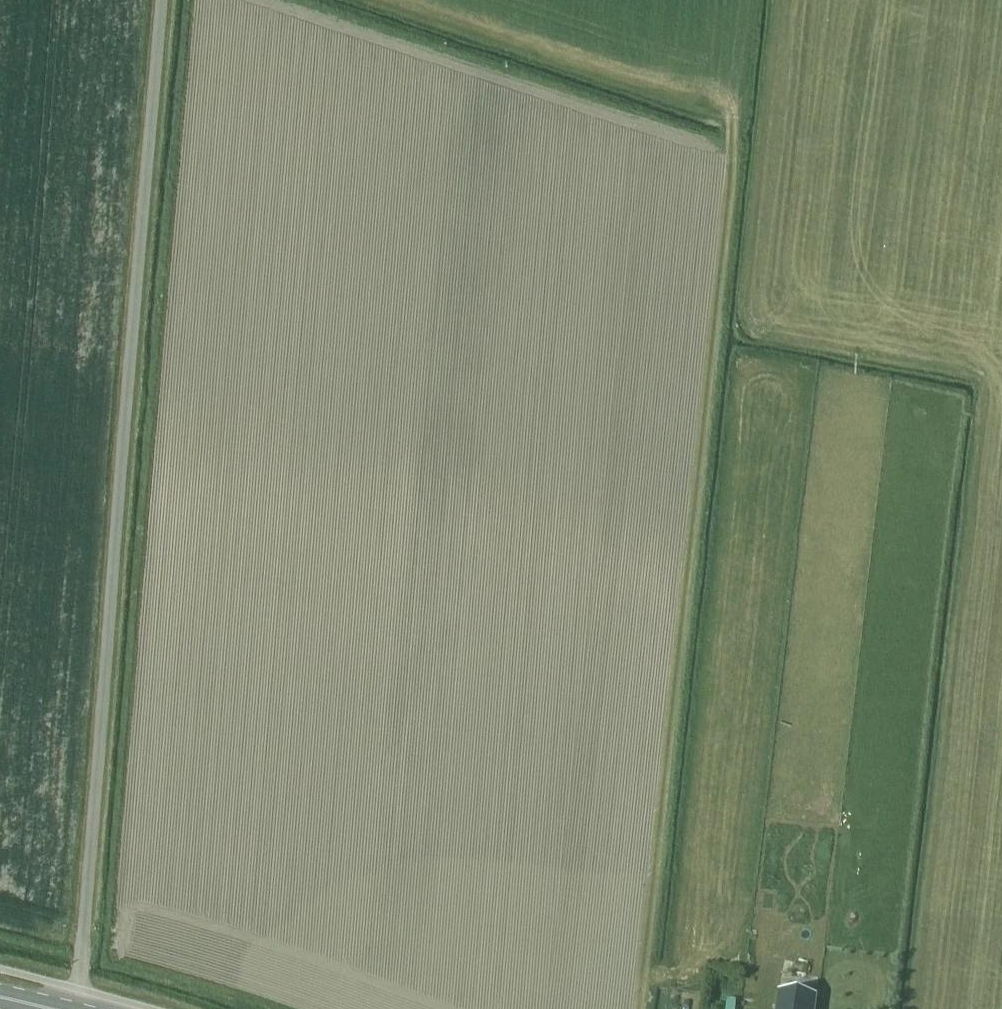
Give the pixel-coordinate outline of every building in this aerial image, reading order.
[(817,995),(779,991),(776,1008),(815,1008),(817,995)]
